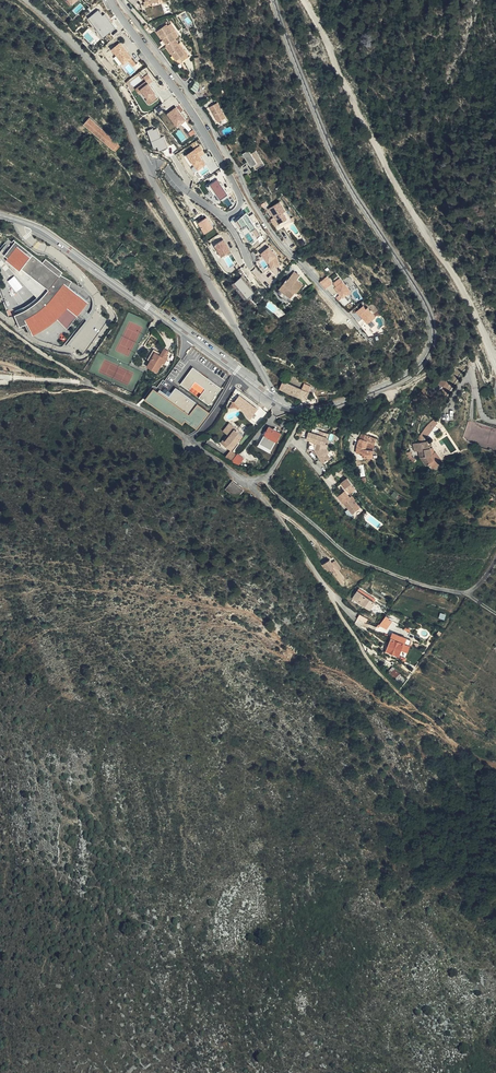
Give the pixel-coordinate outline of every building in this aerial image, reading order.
[(99,9),(89,17),(104,36),(116,27),(106,13),(104,15),(99,9)] [(164,38),(163,39),(167,45),(166,46),(177,61),(180,58),(185,54),(188,57),(190,55),(181,42),(179,43),(176,39),(180,36),(170,24),(168,25),(167,24),(157,31),(160,36),(162,35),(164,38)] [(133,57),(121,42),(113,48),(125,63),(133,57)] [(150,83),(154,80),(149,73),(144,76),(147,80),(136,88),(141,94),(144,91),(149,98),(147,99),(150,103),(158,97),(155,94),(157,92),(150,83)] [(211,105),(219,120),(227,116),(218,101),(211,105)] [(161,113),(166,109),(161,104),(156,108),(161,113)] [(187,119),(177,106),(168,112),(178,125),(187,119)] [(227,116),(219,120),(221,124),(229,120),(227,116)] [(115,151),(120,145),(119,144),(118,143),(90,118),(84,124),(115,151)] [(158,127),(154,129),(153,127),(149,129),(155,147),(159,145),(160,149),(169,146),(165,135),(161,136),(158,127)] [(201,144),(188,153),(199,169),(207,163),(201,155),(206,152),(201,144)] [(243,154),(248,162),(250,164),(251,167),(254,165),(257,169),(265,164),(256,150),(252,153),(249,149),(243,154)] [(185,156),(195,171),(198,169),(188,154),(185,156)] [(228,193),(218,178),(208,185),(215,196),(218,194),(221,198),(228,193)] [(286,211),(279,202),(269,209),(279,225),(287,219),(283,213),(286,211)] [(262,234),(247,212),(236,220),(242,229),(249,225),(251,229),(253,229),(258,237),(262,234)] [(208,216),(200,221),(206,232),(214,227),(208,216)] [(231,250),(225,238),(216,244),(223,255),(231,250)] [(20,327),(28,324),(33,334),(49,324),(52,322),(57,318),(67,307),(78,316),(84,309),(82,307),(87,301),(68,285),(71,280),(62,275),(63,272),(45,260),(43,262),(26,249),(25,250),(16,243),(9,252),(3,249),(0,252),(0,256),(17,275),(19,273),(45,294),(40,299),(44,304),(29,314),(24,307),(22,308),(21,308),(20,309),(18,310),(16,310),(18,314),(15,314),(20,327)] [(278,255),(270,245),(262,252),(270,261),(271,268),(280,266),(278,255)] [(300,275),(295,270),(291,276),(290,275),(280,287),(281,288),(278,291),(290,301),(293,298),(292,297),(297,290),(298,291),(304,284),(297,279),(300,275)] [(25,306),(24,307),(29,314),(44,304),(40,299),(45,294),(19,273),(17,275),(38,297),(37,297),(36,298),(36,299),(35,300),(34,300),(33,301),(32,301),(31,302),(30,303),(29,304),(28,305),(27,305),(26,306),(25,306)] [(255,290),(242,275),(236,280),(249,296),(255,290)] [(328,276),(322,281),(327,287),(333,282),(328,276)] [(351,290),(343,281),(336,287),(343,297),(351,290)] [(368,323),(376,316),(368,307),(366,308),(363,305),(357,311),(359,314),(360,314),(368,323)] [(78,316),(67,307),(57,318),(68,329),(78,316)] [(165,358),(167,354),(169,351),(165,349),(164,351),(162,350),(161,352),(163,353),(162,355),(161,356),(156,353),(150,362),(147,367),(157,373),(163,364),(166,359),(165,358)] [(161,356),(162,355),(154,350),(148,360),(150,362),(156,353),(161,356)] [(210,404),(223,387),(193,366),(181,383),(210,404)] [(443,387),(444,386),(446,382),(447,381),(443,379),(442,379),(439,377),(435,382),(436,382),(443,387)] [(292,393),(295,385),(287,382),(284,390),(292,393)] [(292,393),(299,396),(302,388),(295,385),(292,393)] [(154,387),(146,399),(183,425),(186,421),(197,429),(210,411),(176,386),(170,395),(160,388),(159,390),(154,387)] [(302,388),(299,396),(306,400),(310,391),(302,388)] [(417,440),(418,443),(427,441),(426,437),(428,437),(437,424),(434,419),(427,425),(422,432),(417,440)] [(225,433),(232,424),(229,422),(223,431),(225,433)] [(222,444),(231,451),(243,435),(239,432),(240,430),(232,424),(225,433),(227,434),(229,435),(222,444)] [(269,426),(266,431),(264,435),(261,440),(265,443),(268,437),(276,442),(281,433),(277,430),(274,429),(269,426)] [(330,459),(327,454),(325,455),(324,452),(326,444),(329,434),(320,431),(319,435),(308,432),(306,439),(310,441),(307,449),(314,450),(323,464),(330,459)] [(220,443),(222,444),(229,435),(227,434),(220,443)] [(373,458),(374,450),(371,450),(372,444),(375,445),(377,439),(362,434),(357,443),(356,453),(362,454),(363,457),(373,458)] [(429,463),(435,459),(432,456),(432,455),(430,448),(429,448),(429,446),(428,441),(427,441),(418,443),(413,444),(414,452),(418,451),(420,457),(426,466),(427,465),(428,465),(430,464),(429,463)] [(238,442),(233,450),(235,452),(241,444),(238,442)] [(432,456),(435,459),(429,463),(430,464),(433,468),(442,462),(436,453),(434,453),(432,448),(430,448),(432,455),(432,456)] [(225,458),(230,462),(236,455),(231,451),(225,458)] [(413,463),(415,460),(411,457),(409,452),(405,453),(407,459),(413,463)] [(242,466),(247,459),(239,456),(234,463),(242,466)] [(356,488),(348,478),(342,483),(350,493),(356,488)] [(242,489),(231,480),(223,489),(234,498),(242,489)] [(350,497),(345,491),(338,496),(353,514),(359,508),(354,502),(355,500),(352,496),(350,497)] [(335,567),(332,564),(330,561),(323,566),(328,572),(330,571),(334,575),(340,571),(336,566),(335,567)] [(335,561),(332,564),(335,567),(336,566),(340,571),(341,570),(335,561)] [(370,599),(372,597),(359,589),(353,598),(370,609),(375,602),(374,602),(370,599)] [(368,619),(360,615),(357,619),(364,623),(365,622),(366,622),(368,619)] [(380,625),(388,629),(393,619),(385,615),(380,625)] [(408,638),(393,633),(391,638),(391,639),(386,651),(400,657),(405,644),(408,638)] [(406,679),(393,667),(387,673),(400,685),(406,679)]
